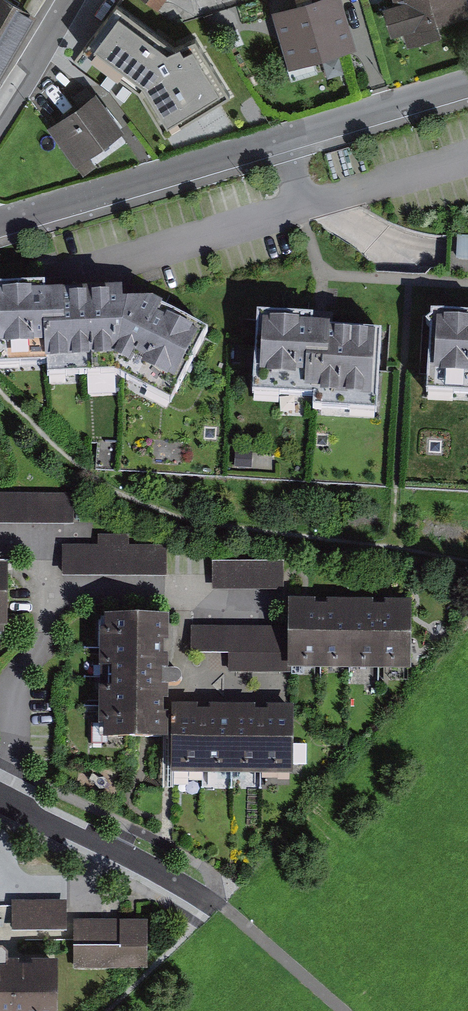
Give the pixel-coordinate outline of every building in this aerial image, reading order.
[(33,9),(18,0),(0,0),(0,62),(33,9)] [(292,61),(350,44),(337,0),(319,0),(278,12),(292,61)] [(408,22),(467,4),(467,0),(402,0),(408,22)] [(170,47),(106,1),(71,49),(136,96),(165,137),(231,96),(192,34),(170,47)] [(58,110),(85,152),(126,125),(99,83),(58,110)] [(467,272),(467,248),(457,248),(456,272),(467,272)] [(131,293),(130,278),(59,281),(47,281),(47,272),(0,274),(0,355),(50,353),(51,365),(118,362),(131,293)] [(131,293),(118,362),(175,391),(211,322),(154,292),(141,293),(131,293)] [(318,403),(380,404),(382,325),(329,324),(329,309),(261,307),(260,385),(319,387),(318,403)] [(436,309),(434,385),(467,386),(467,309),(436,309)] [(73,503),(0,502),(0,538),(73,539),(73,503)] [(284,573),(212,575),(213,600),(284,598),(284,573)] [(0,584),(0,633),(10,633),(10,584),(0,584)] [(294,599),(295,658),(415,655),(413,596),(294,599)] [(171,739),(171,628),(111,627),(110,739),(171,739)] [(289,701),(179,701),(179,762),(289,763),(289,701)] [(66,931),(66,902),(11,901),(11,930),(66,931)] [(145,921),(76,921),(76,962),(145,963),(145,921)] [(52,950),(0,951),(0,1010),(53,1010),(52,950)]
